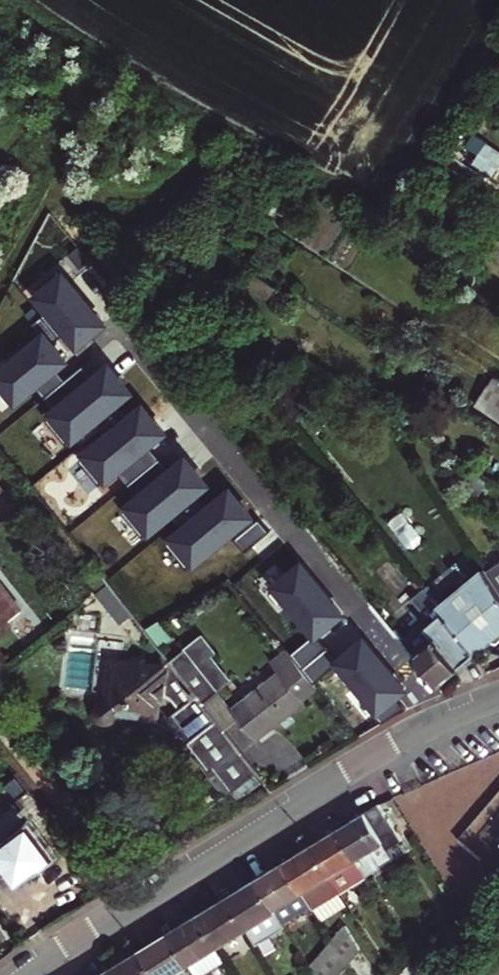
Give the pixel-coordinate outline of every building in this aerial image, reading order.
[(79,342),(103,323),(64,275),(39,296),(50,309),(43,314),(61,337),(69,330),(79,342)] [(34,385),(44,397),(66,379),(56,367),(65,360),(52,344),(61,337),(43,314),(33,323),(43,336),(31,346),(25,339),(7,355),(12,361),(0,371),(0,379),(17,399),(34,385)] [(124,396),(113,383),(119,378),(109,366),(94,379),(83,365),(66,379),(44,397),(55,411),(45,419),(66,444),(92,422),(99,430),(118,414),(111,407),(124,396)] [(497,375),(476,408),(498,423),(498,376),(497,375)] [(99,485),(115,472),(126,485),(156,461),(145,447),(158,437),(160,435),(150,424),(148,425),(137,412),(124,422),(118,414),(99,430),(105,438),(79,460),(99,485)] [(167,475),(156,461),(126,485),(137,499),(122,512),(142,537),(168,516),(175,523),(198,505),(191,497),(201,489),(190,475),(191,474),(182,462),(167,475)] [(224,496),(204,512),(198,505),(175,523),(181,531),(163,546),(184,571),(226,537),(247,519),(238,508),(236,509),(224,496)] [(251,525),(247,519),(226,537),(230,542),(251,525)] [(251,525),(230,542),(241,555),(262,538),(266,535),(255,522),(251,525)] [(498,561),(486,569),(498,589),(498,563),(498,561)] [(317,634),(318,634),(343,614),(303,566),(278,586),(317,634)] [(440,605),(478,653),(498,636),(498,589),(486,569),(485,568),(440,605)] [(13,628),(7,621),(20,611),(0,585),(0,638),(13,628)] [(107,585),(97,593),(122,624),(132,616),(107,585)] [(412,596),(422,609),(435,599),(425,586),(412,596)] [(409,634),(404,639),(422,662),(440,684),(478,653),(440,605),(435,599),(422,609),(430,617),(423,622),(426,626),(412,637),(409,634)] [(302,670),(329,648),(318,634),(317,634),(290,656),(302,670)] [(157,646),(152,640),(147,645),(152,651),(157,646)] [(400,683),(366,641),(340,662),(341,663),(380,710),(396,697),(405,689),(400,683)] [(340,662),(329,648),(302,670),(314,685),(341,663),(340,662)] [(183,650),(169,662),(173,666),(204,705),(218,693),(183,650)] [(274,666),(280,673),(256,692),(254,689),(244,697),(246,699),(234,709),(239,717),(257,740),(282,721),(287,727),(297,720),(292,713),(305,703),(304,702),(319,690),(314,685),(302,670),(290,656),(289,654),(274,666)] [(204,705),(173,666),(164,673),(146,667),(146,665),(130,659),(129,661),(115,657),(103,693),(99,693),(94,695),(92,697),(90,698),(89,701),(88,704),(89,707),(89,710),(91,714),(93,715),(100,717),(106,716),(109,714),(111,711),(112,708),(148,721),(156,700),(180,707),(171,716),(189,737),(184,741),(208,770),(212,766),(232,790),(257,770),(224,729),(216,720),(204,705)] [(224,729),(239,717),(234,709),(218,693),(204,705),(216,720),(224,729)] [(407,710),(396,697),(380,710),(375,714),(383,724),(400,713),(407,710)] [(171,716),(166,720),(184,741),(189,737),(171,716)] [(498,783),(498,752),(449,773),(453,782),(477,772),(483,789),(498,783)] [(208,770),(228,794),(232,790),(212,766),(208,770)] [(121,788),(104,801),(139,845),(156,832),(121,788)] [(31,789),(19,799),(55,846),(68,836),(31,789)] [(19,799),(0,814),(0,856),(20,882),(40,866),(42,869),(61,854),(55,846),(19,799)] [(381,804),(341,829),(369,875),(384,866),(374,849),(386,842),(391,849),(405,841),(381,804)] [(341,829),(313,846),(342,892),(369,876),(369,875),(341,829)] [(342,892),(313,846),(287,862),(304,891),(315,908),(342,892)] [(287,862),(259,879),(277,908),(304,891),(287,862)] [(277,908),(259,879),(230,897),(249,928),(279,910),(277,908)] [(202,914),(221,946),(249,928),(230,897),(217,905),(202,914)] [(279,910),(249,928),(255,937),(284,919),(279,910)] [(172,932),(191,964),(197,974),(199,974),(228,957),(221,946),(202,914),(172,932)] [(347,926),(335,941),(346,960),(351,968),(363,953),(347,926)] [(172,932),(142,950),(157,974),(173,974),(191,964),(172,932)] [(335,941),(313,967),(318,974),(345,974),(351,968),(346,960),(335,941)] [(112,968),(116,974),(157,974),(142,950),(112,968)] [(428,972),(425,967),(411,974),(425,974),(428,972)]
